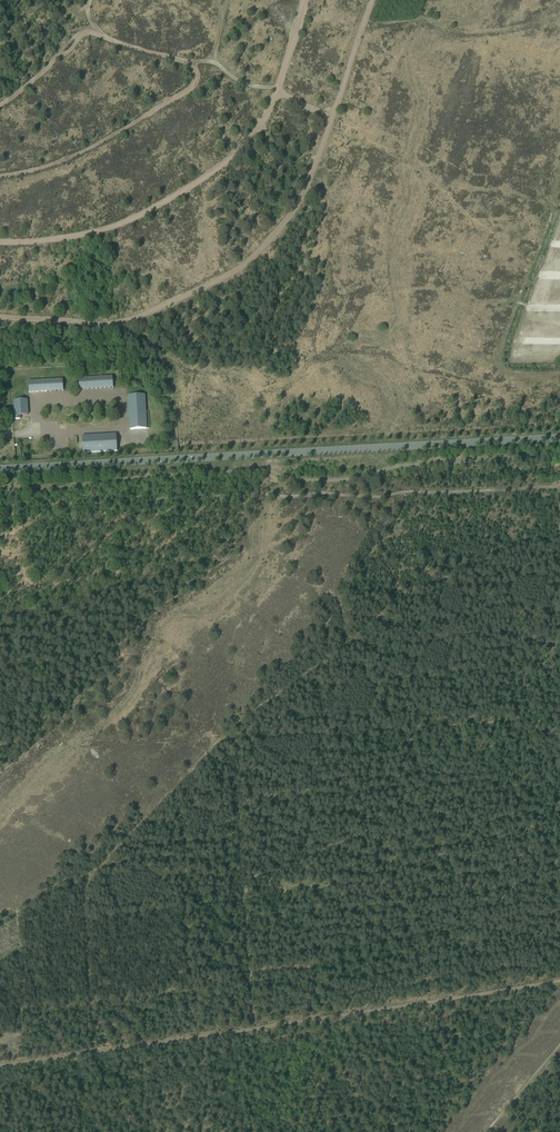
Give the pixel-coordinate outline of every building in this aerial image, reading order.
[(79,384),(79,389),(113,387),(113,376),(79,378),(76,379),(76,385),(79,384)] [(28,381),(29,392),(63,390),(63,379),(28,381)] [(128,395),(130,429),(147,428),(145,394),(128,395)] [(20,415),(28,415),(27,399),(14,400),(15,419),(20,419),(20,415)] [(117,434),(82,436),(83,452),(117,451),(117,434)]
